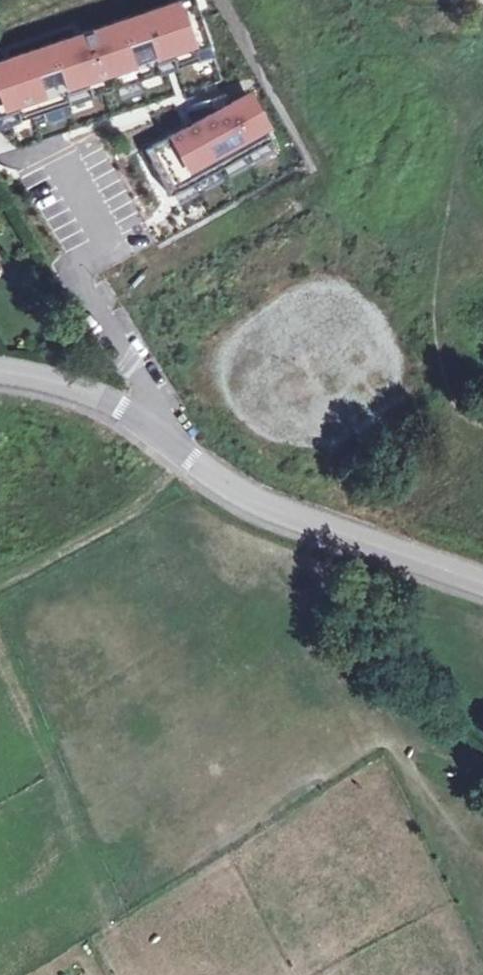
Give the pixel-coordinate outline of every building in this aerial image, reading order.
[(0,67),(0,131),(217,56),(196,0),(0,67)] [(101,97),(106,113),(147,100),(141,83),(101,97)] [(251,98),(150,154),(175,198),(276,141),(251,98)]
